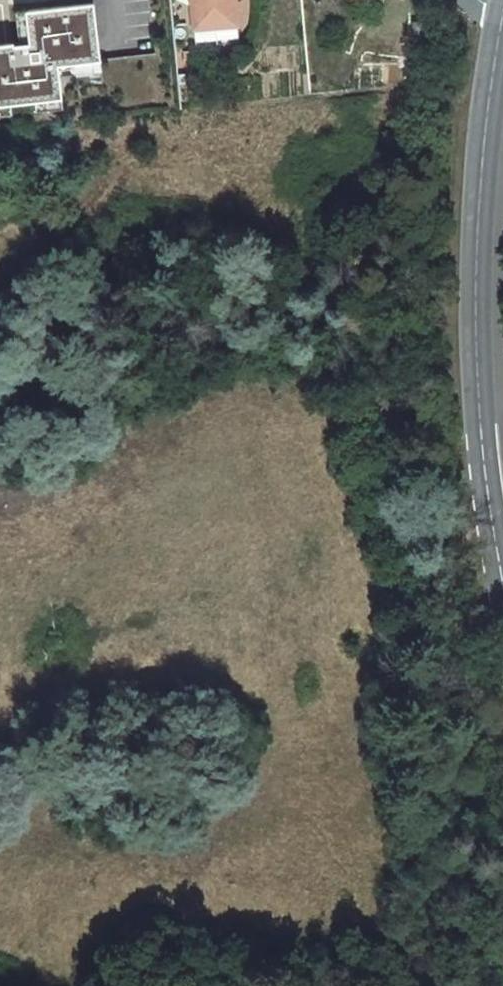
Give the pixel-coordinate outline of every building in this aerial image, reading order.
[(194,29),(219,27),(218,16),(237,14),(236,0),(192,0),(194,29)] [(17,10),(20,43),(0,45),(0,107),(66,102),(64,76),(102,73),(97,4),(17,10)] [(237,14),(218,16),(219,27),(238,25),(237,14)]
